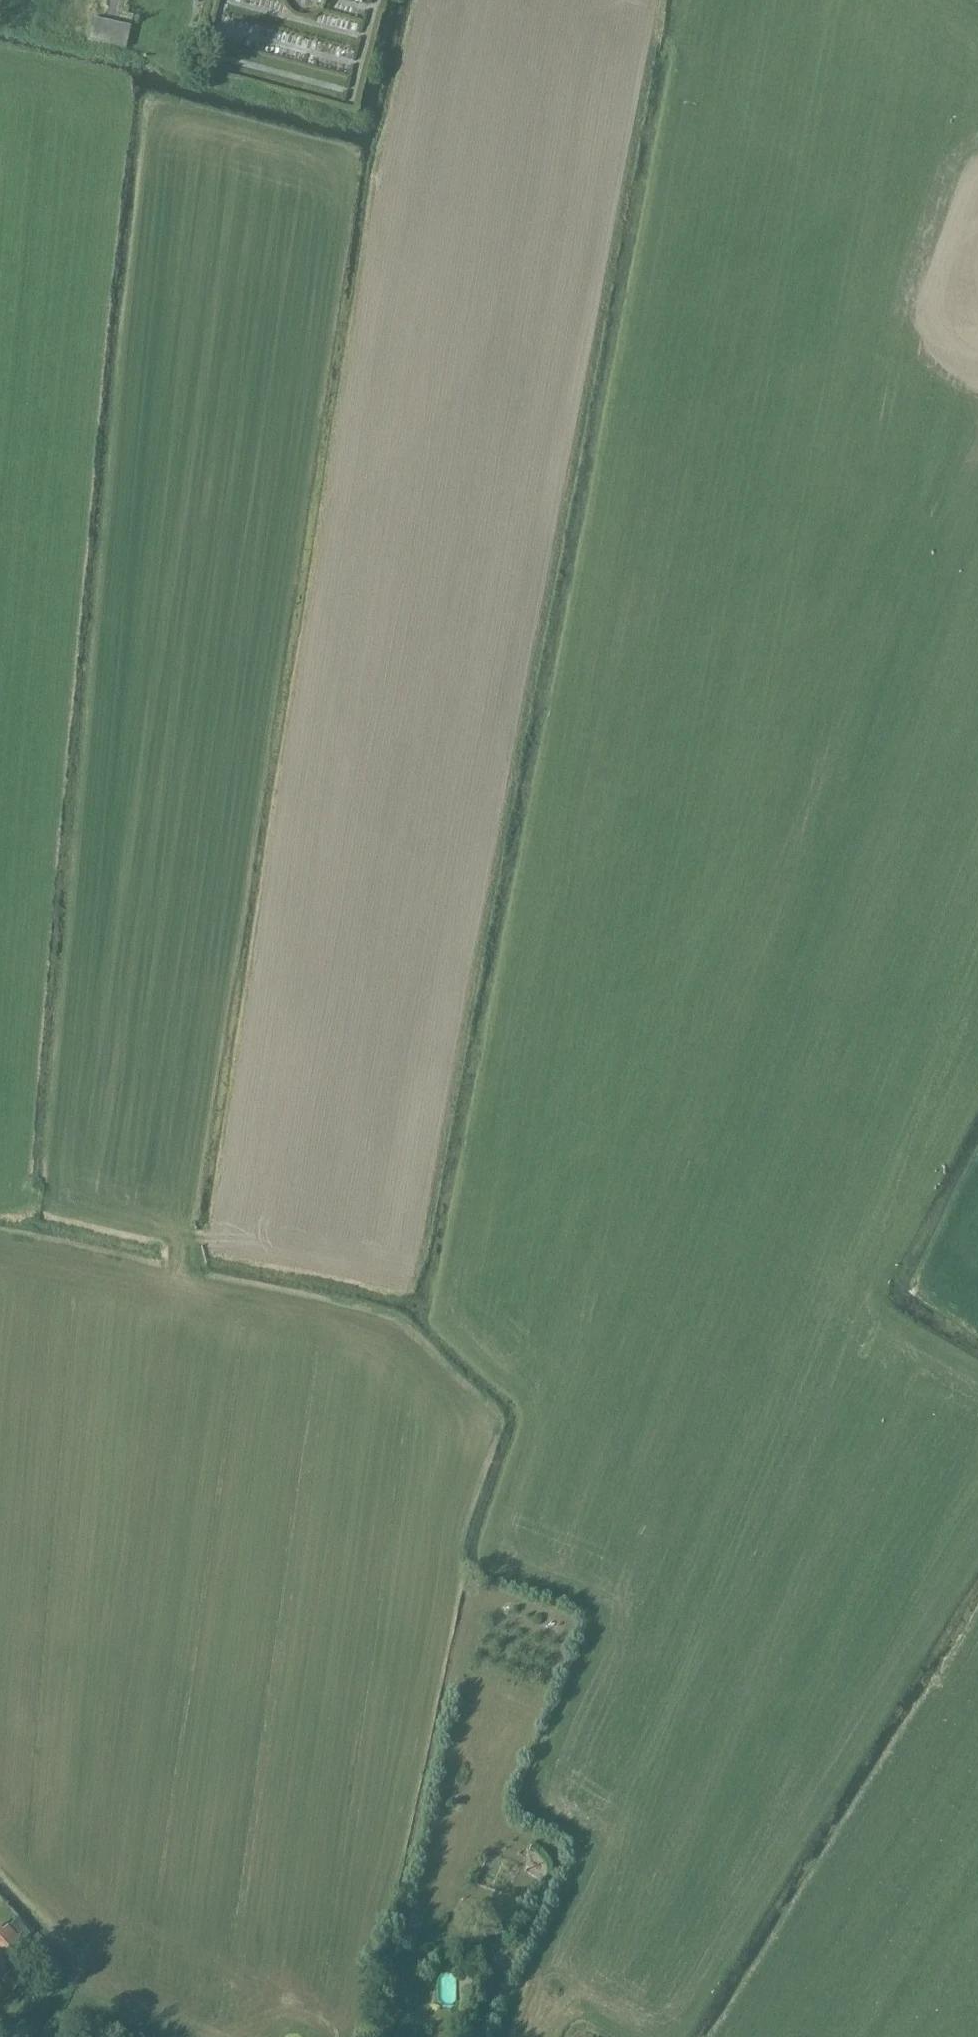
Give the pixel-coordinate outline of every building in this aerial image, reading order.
[(92,19),(88,39),(127,47),(130,27),(92,19)] [(22,1943),(8,1927),(3,1930),(0,1927),(0,1953),(5,1959),(22,1943)] [(455,1976),(437,1975),(436,1997),(453,1998),(455,1976)]
